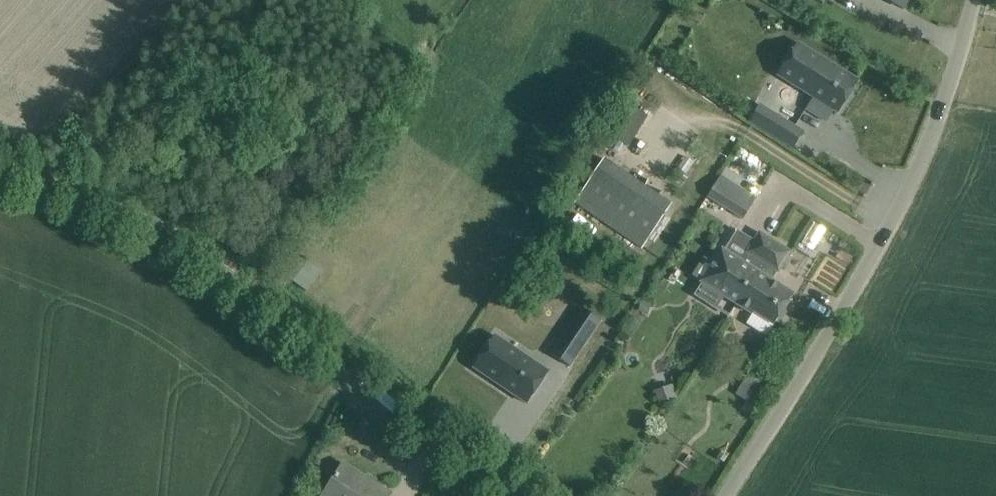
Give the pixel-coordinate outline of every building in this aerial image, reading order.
[(903,9),(907,0),(883,0),(903,9)] [(838,113),(859,81),(797,42),(777,75),(813,97),(806,109),(822,119),(829,107),(838,113)] [(759,104),(749,122),(793,149),(804,132),(759,104)] [(576,203),(641,249),(658,226),(671,205),(619,171),(622,168),(605,158),(576,203)] [(721,175),(707,196),(742,218),(755,197),(734,184),(739,176),(728,169),(726,167),(721,175)] [(700,282),(736,304),(775,242),(759,232),(746,252),(751,255),(746,264),(722,248),(700,282)] [(775,242),(736,304),(752,314),(754,312),(774,324),(792,296),(784,291),(786,288),(768,278),(774,269),(778,272),(791,252),(775,242)] [(300,258),(287,277),(307,290),(320,272),(300,258)] [(582,308),(551,354),(569,366),(601,320),(582,308)] [(494,335),(472,367),(527,404),(548,372),(494,335)] [(756,403),(765,388),(745,376),(736,391),(756,403)] [(332,482),(323,495),(386,495),(388,493),(369,482),(367,484),(361,480),(354,475),(353,476),(342,468),(344,466),(342,465),(332,482)]
